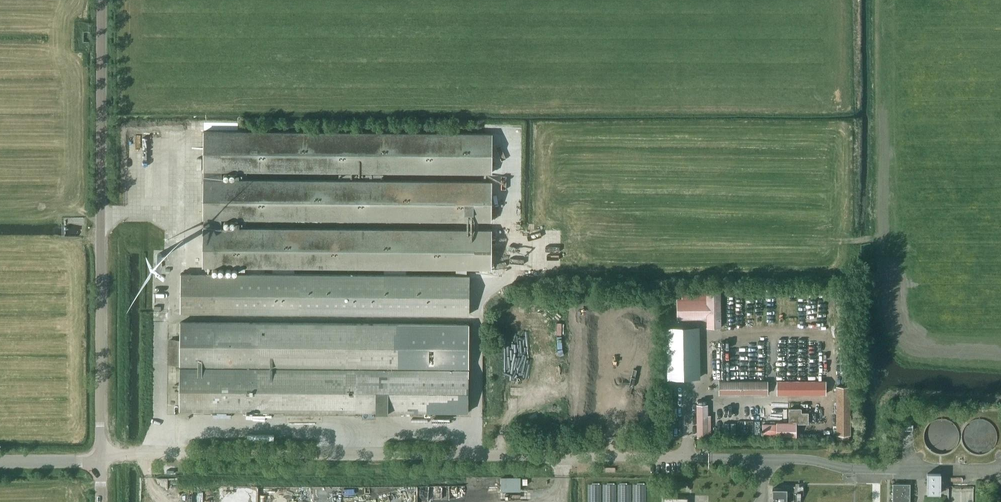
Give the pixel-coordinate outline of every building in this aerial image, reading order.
[(203,264),(492,266),(492,229),(221,228),(221,218),(492,219),(492,181),(222,180),(222,170),(492,171),(493,132),(204,131),(204,170),(205,170),(205,180),(204,180),(204,218),(205,218),(204,228),(203,228),(203,264)] [(181,310),(469,312),(470,273),(181,271),(181,310)] [(707,318),(707,326),(721,326),(721,290),(707,290),(707,294),(683,294),(683,298),(678,298),(678,317),(707,318)] [(170,362),(180,362),(180,407),(469,409),(469,322),(181,320),(181,336),(170,335),(170,362)] [(667,327),(668,378),(699,377),(698,327),(667,327)] [(719,393),(765,393),(766,380),(719,380),(719,393)] [(777,380),(777,393),(823,393),(823,380),(777,380)] [(848,432),(848,385),(835,385),(835,432),(848,432)] [(697,435),(707,435),(707,404),(697,404),(697,435)] [(806,423),(806,412),(799,412),(799,408),(787,408),(787,421),(775,421),(775,424),(761,424),(761,428),(759,428),(759,431),(761,431),(761,433),(774,433),(774,435),(793,435),(793,423),(806,423)] [(926,492),(939,492),(939,472),(926,472),(926,492)] [(891,501),(910,501),(910,483),(908,483),(908,482),(898,482),(891,482),(891,501)] [(783,485),(783,488),(772,488),(772,501),(800,501),(801,494),(803,494),(803,485),(800,485),(800,483),(795,483),(795,485),(783,485)] [(971,485),(948,485),(947,501),(971,501),(971,485)]
